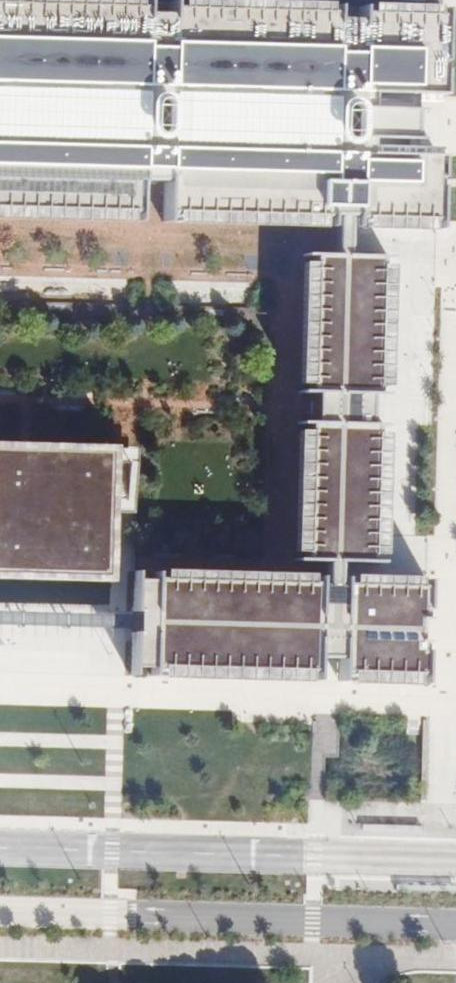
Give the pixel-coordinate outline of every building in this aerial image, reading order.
[(140,227),(141,184),(164,185),(163,227),(332,232),(333,221),(355,221),(354,232),(441,234),(443,159),(412,159),(413,98),(444,98),(446,10),(359,8),(359,24),(337,23),(337,7),(170,3),(170,16),(146,15),(146,2),(57,0),(0,0),(0,223),(140,227)] [(355,221),(333,221),(332,232),(332,244),(332,259),(354,260),(354,244),(354,232),(355,221)] [(332,259),(313,258),(309,396),(317,396),(317,410),(316,426),(309,425),(309,428),(306,497),(304,565),(371,568),(375,446),(376,430),(376,427),(370,427),(372,398),(376,398),(380,261),(354,260),(332,259)] [(117,449),(0,446),(0,584),(112,587),(112,579),(117,449)] [(231,532),(231,514),(208,514),(208,532),(231,532)] [(337,567),(322,566),(322,572),(321,584),(336,585),(337,572),(337,567)] [(425,620),(425,587),(336,585),(321,584),(314,584),(127,580),(126,615),(132,615),(132,622),(131,625),(131,628),(131,634),(127,634),(126,668),(315,673),(315,652),(339,652),(338,672),(367,673),(422,674),(423,651),(414,650),(415,635),(415,620),(425,620)] [(132,622),(0,617),(0,623),(131,628),(131,625),(132,622)]
